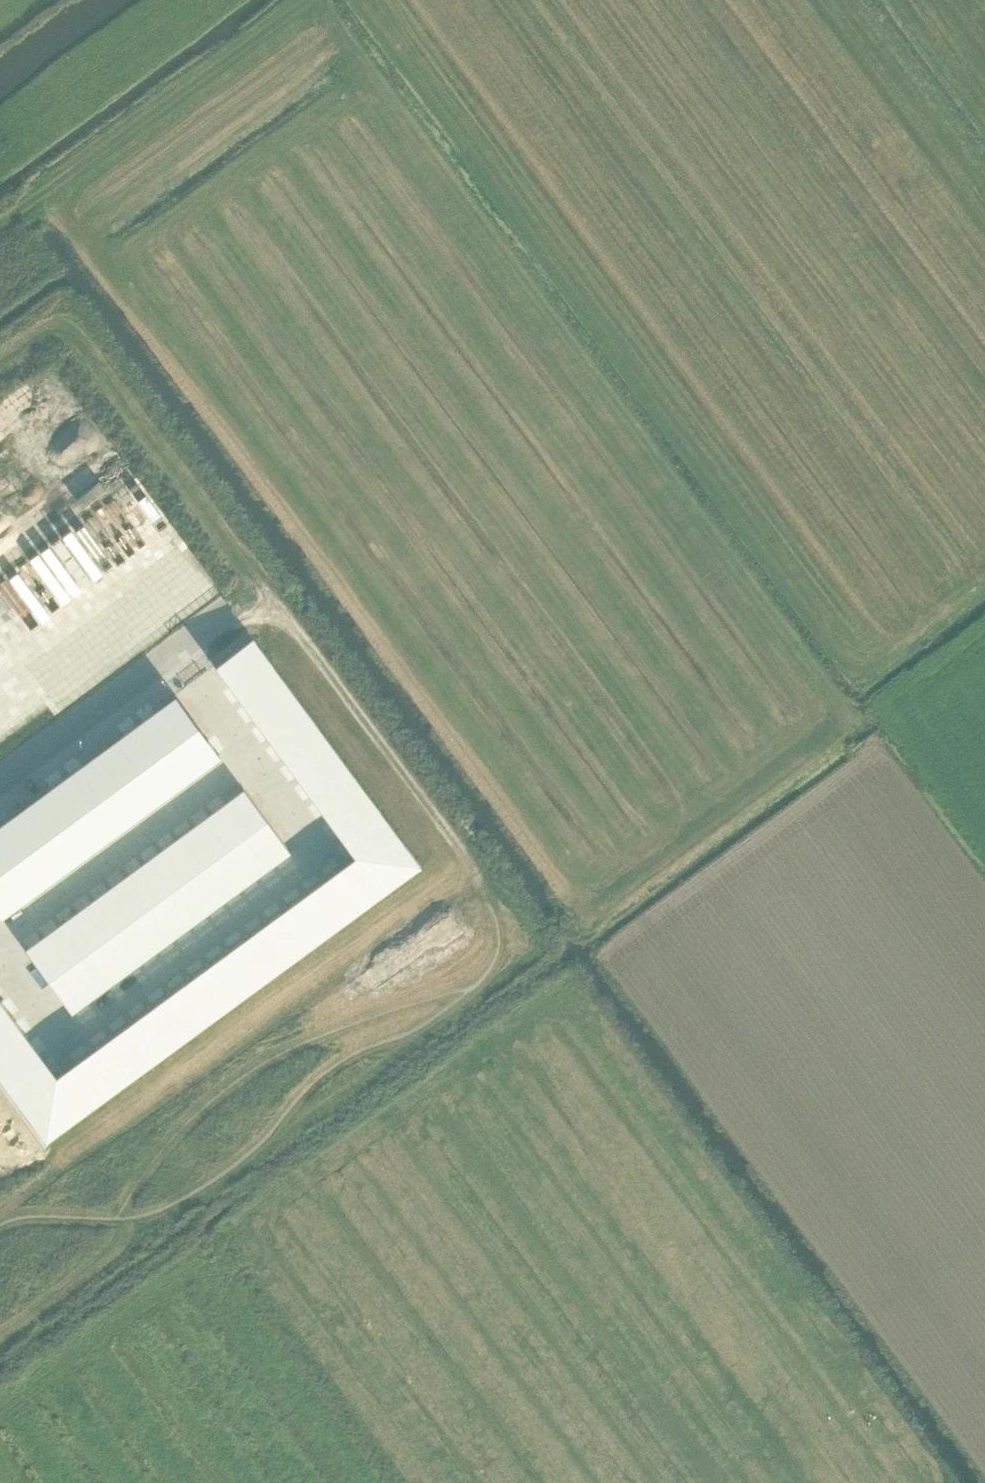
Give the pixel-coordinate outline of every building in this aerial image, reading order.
[(45,1140),(420,865),(252,636),(213,664),(353,854),(56,1073),(0,997),(0,1078),(45,1140)] [(0,821),(0,915),(220,754),(175,693),(0,821)] [(243,787),(24,948),(71,1012),(291,851),(243,787)]
